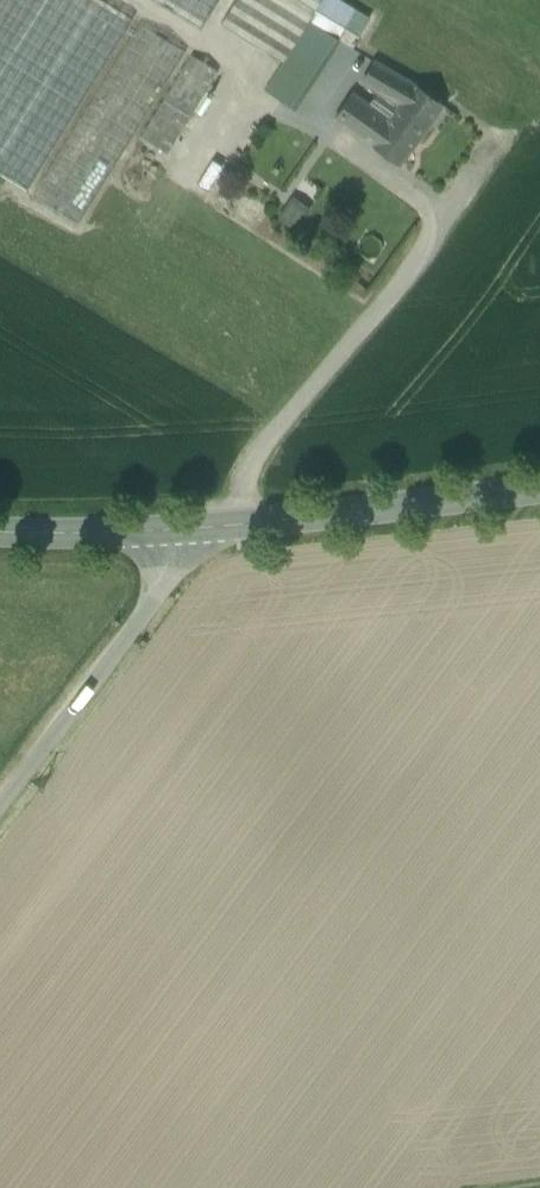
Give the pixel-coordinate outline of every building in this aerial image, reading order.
[(25,183),(131,13),(110,0),(0,0),(0,167),(25,183)] [(198,23),(212,0),(162,0),(198,23)] [(219,17),(280,55),(306,13),(314,0),(230,0),(219,17)] [(348,0),(314,0),(306,13),(336,31),(353,3),(348,0)] [(137,17),(30,189),(77,218),(184,45),(137,17)] [(308,17),(264,84),(292,102),(336,34),(308,17)] [(189,48),(138,130),(166,147),(216,65),(189,48)] [(413,80),(372,57),(361,75),(400,98),(413,80)] [(370,139),(396,158),(440,99),(413,80),(400,98),(387,116),(370,139)] [(387,116),(350,89),(334,113),(370,139),(387,116)]
